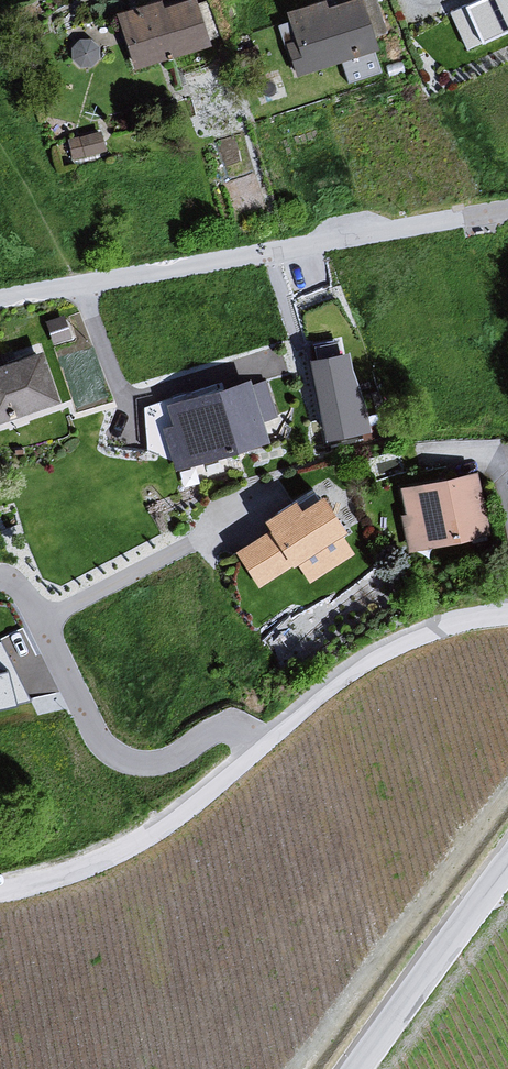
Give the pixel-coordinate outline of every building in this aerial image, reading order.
[(279,13),(295,79),(372,52),(354,0),(347,0),(321,9),(318,3),(279,13)] [(450,13),(467,51),(507,33),(507,0),(480,0),(450,13)] [(152,3),(111,16),(125,72),(205,44),(190,2),(156,7),(152,3)] [(71,155),(107,150),(104,132),(69,137),(71,155)] [(0,364),(0,424),(52,407),(34,352),(0,364)] [(349,354),(312,361),(327,442),(370,433),(365,399),(353,373),(349,354)] [(156,406),(163,427),(155,429),(169,472),(264,442),(260,427),(273,423),(260,383),(243,388),(240,380),(156,406)] [(466,471),(392,490),(409,555),(482,536),(466,471)] [(311,492),(253,524),(259,534),(234,548),(247,570),(270,557),(278,571),(337,538),(311,492)] [(60,694),(17,628),(0,637),(0,706),(60,694)]
